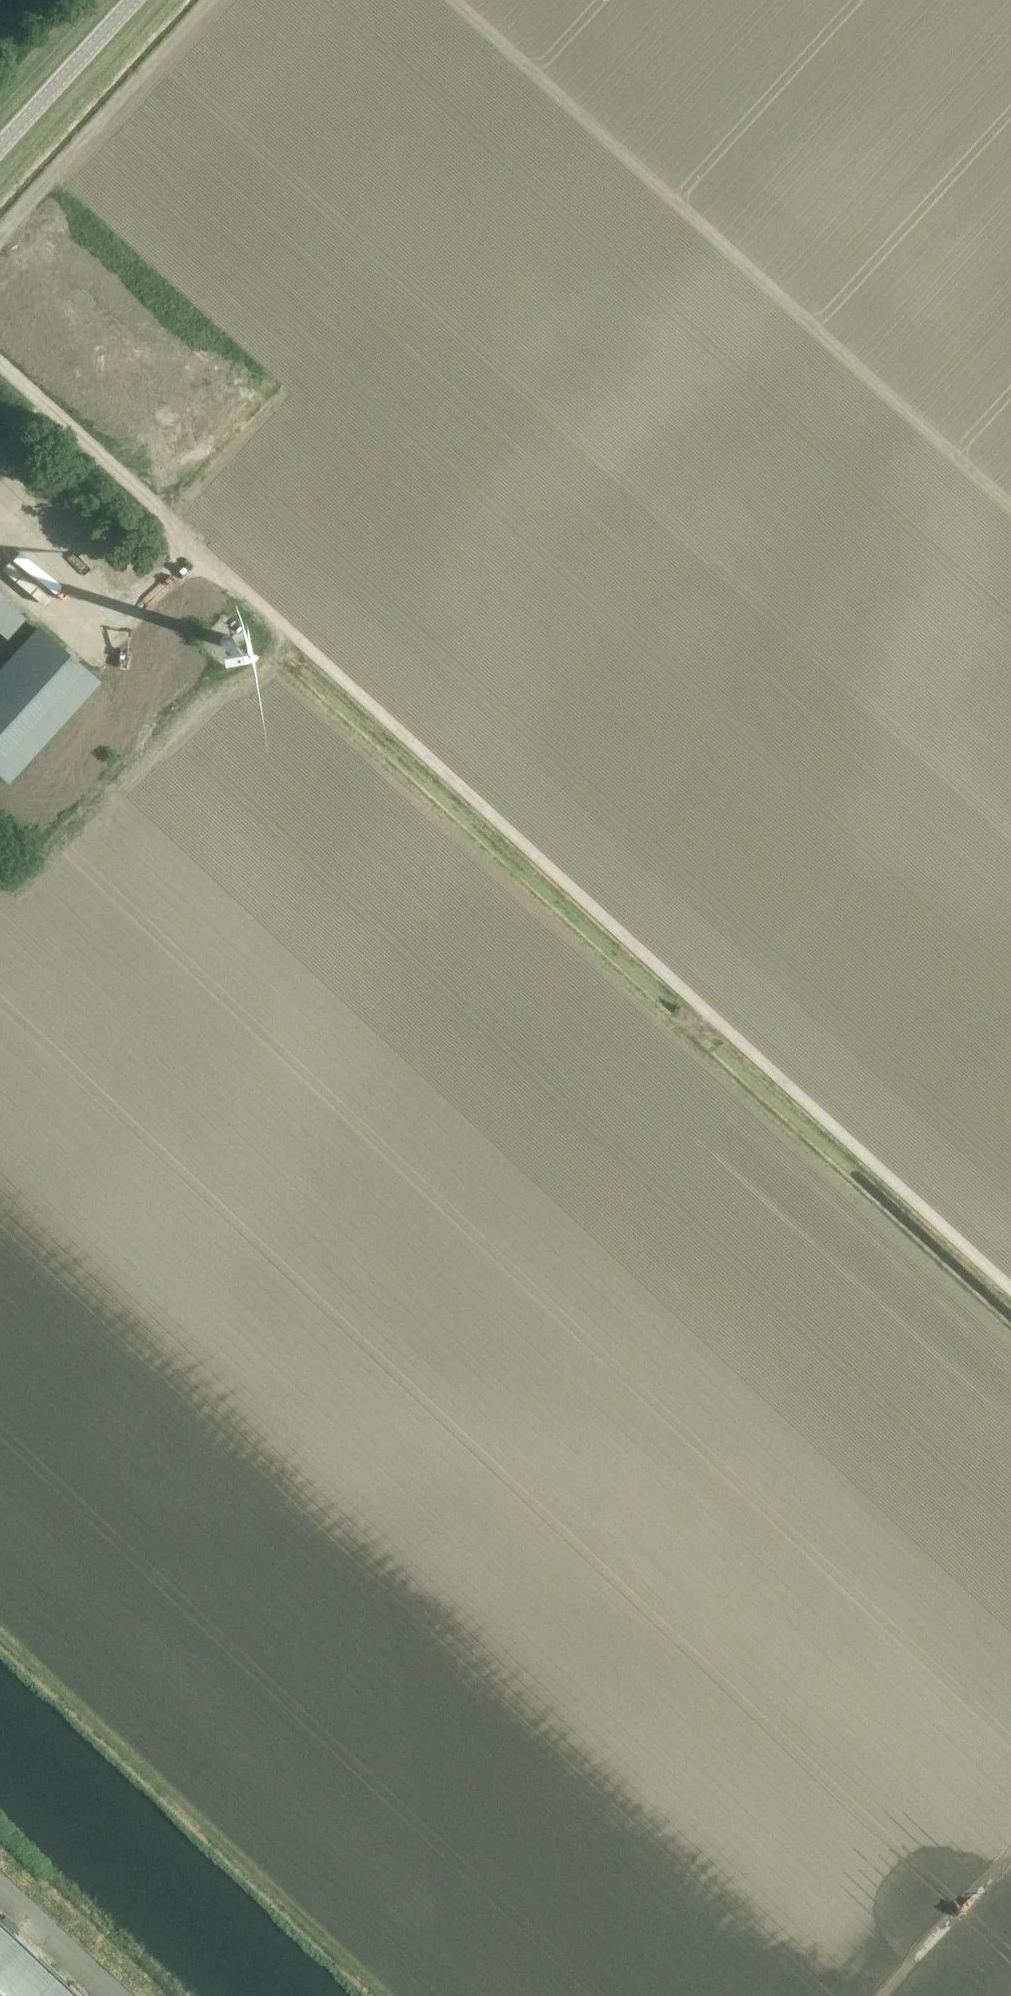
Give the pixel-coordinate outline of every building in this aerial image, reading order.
[(8,637),(26,617),(8,601),(0,594),(0,629),(8,637)] [(37,628),(0,669),(0,771),(10,780),(98,683),(37,628)] [(0,1917),(0,1995),(84,1995),(0,1917)]
